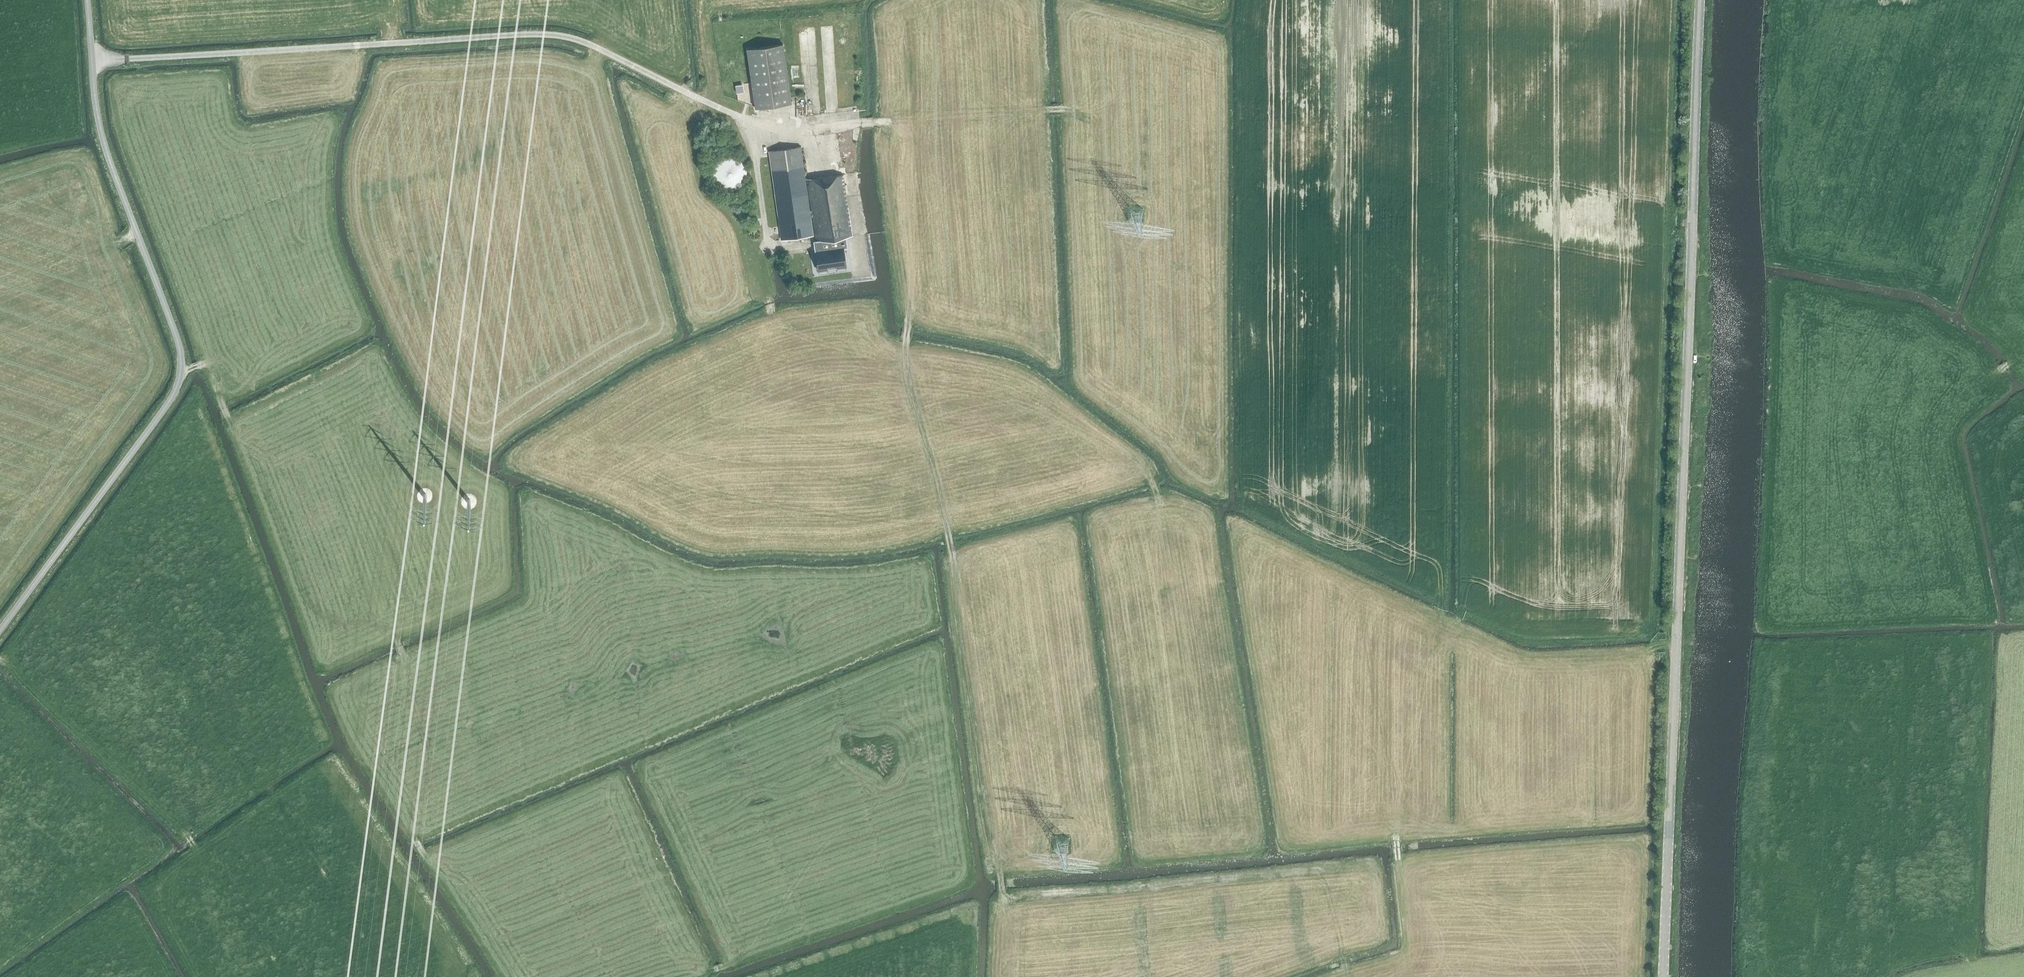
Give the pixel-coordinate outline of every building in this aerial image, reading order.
[(792,103),(783,44),(746,49),(755,108),(792,103)] [(838,165),(839,168),(840,175),(807,180),(811,210),(809,211),(800,147),(768,151),(781,240),(813,236),(810,217),(812,216),(815,240),(816,240),(817,248),(827,246),(828,252),(827,252),(828,260),(838,258),(839,266),(855,264),(852,243),(850,243),(849,237),(852,237),(843,175),(850,174),(849,164),(838,165)] [(743,177),(749,173),(744,165),(740,168),(733,157),(724,163),(727,168),(721,172),(733,190),(746,181),(743,177)]
